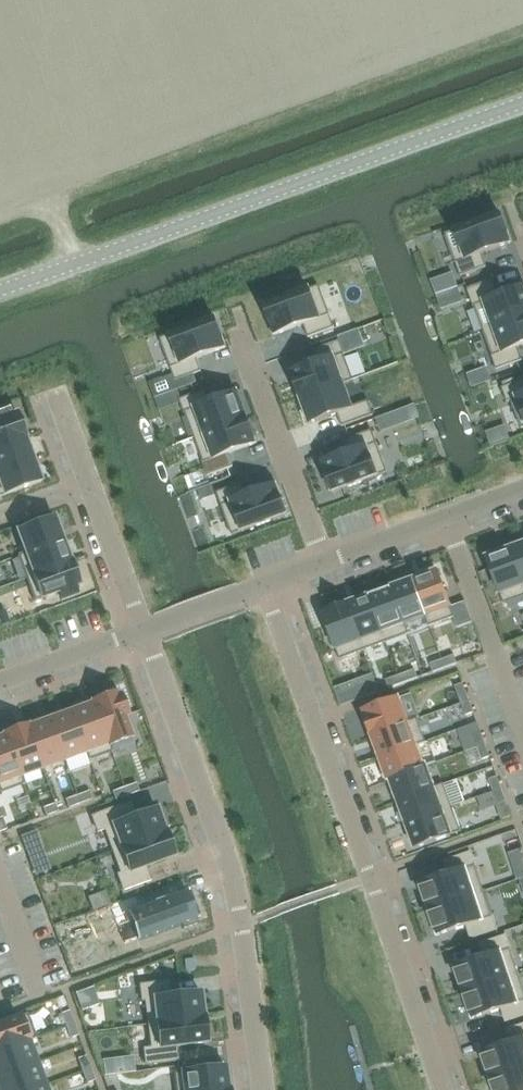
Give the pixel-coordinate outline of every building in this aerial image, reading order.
[(500,214),(445,234),(456,265),(460,277),(486,267),(482,254),(511,244),(500,214)] [(467,289),(473,308),(474,307),(483,332),(522,317),(522,288),(497,297),(491,280),(467,289)] [(319,286),(264,306),(275,336),(304,325),(308,338),(334,328),(330,317),(319,286)] [(483,332),(483,333),(492,329),(501,352),(491,356),(496,370),(522,361),(517,348),(522,346),(522,317),(483,332)] [(215,319),(160,339),(171,370),(175,381),(201,372),(197,359),(226,348),(215,319)] [(318,363),(291,373),(300,399),(353,379),(344,355),(345,355),(339,341),(313,350),(318,363)] [(353,379),(300,399),(310,424),(337,414),(342,427),(373,415),(368,401),(353,407),(344,384),(353,380),(353,379)] [(502,388),(507,402),(511,401),(522,429),(522,428),(522,380),(502,388)] [(205,390),(179,400),(184,414),(185,414),(194,438),(247,418),(237,393),(210,403),(205,390)] [(24,436),(25,435),(17,413),(12,415),(10,408),(0,411),(0,445),(24,436)] [(389,414),(377,419),(382,432),(394,428),(389,414)] [(247,418),(194,438),(194,439),(203,435),(212,459),(202,462),(207,476),(233,467),(228,454),(256,444),(247,418)] [(350,453),(322,463),(332,493),(387,472),(376,442),(371,430),(346,440),(350,453)] [(0,445),(0,471),(33,459),(24,436),(0,445)] [(0,471),(0,497),(41,482),(33,459),(0,471)] [(242,483),(216,493),(220,504),(232,535),(286,515),(275,486),(247,496),(242,483)] [(54,517),(17,530),(25,553),(63,539),(54,517)] [(25,553),(17,556),(25,577),(71,561),(63,539),(25,553)] [(511,549),(522,583),(522,545),(511,549)] [(486,558),(503,604),(522,597),(522,583),(511,549),(486,558)] [(71,561),(25,577),(34,602),(59,593),(61,600),(78,594),(76,586),(81,584),(72,560),(71,561)] [(437,571),(413,580),(418,593),(430,627),(454,618),(450,607),(437,571)] [(413,580),(391,589),(408,635),(409,634),(405,625),(425,617),(429,627),(430,627),(418,593),(413,580)] [(391,589),(369,597),(386,643),(408,635),(391,589)] [(369,597),(347,605),(364,651),(386,643),(369,597)] [(465,602),(450,607),(454,618),(458,628),(473,622),(465,602)] [(347,605),(322,614),(339,660),(364,651),(347,605)] [(0,612),(0,622),(1,625),(9,622),(5,610),(0,612)] [(454,655),(442,660),(445,668),(457,664),(454,655)] [(442,660),(430,664),(433,673),(445,668),(442,660)] [(415,670),(398,676),(401,684),(418,678),(415,670)] [(398,676),(386,681),(389,689),(401,684),(398,676)] [(376,684),(364,689),(367,697),(379,692),(376,684)] [(463,684),(455,687),(461,704),(469,701),(463,684)] [(115,693),(91,702),(92,704),(94,704),(110,747),(111,746),(133,737),(125,716),(129,715),(121,695),(117,697),(115,693)] [(399,699),(362,712),(371,737),(418,720),(417,719),(407,722),(399,699)] [(469,701),(461,704),(466,716),(474,713),(469,701)] [(92,704),(69,713),(84,753),(87,761),(113,752),(111,746),(110,747),(94,704),(92,704)] [(69,713),(48,720),(63,761),(84,753),(69,713)] [(28,728),(27,728),(42,769),(63,761),(48,720),(28,728)] [(418,720),(371,737),(379,759),(426,742),(418,720)] [(28,725),(3,734),(4,737),(5,736),(20,777),(21,776),(42,769),(27,728),(28,728),(28,725)] [(481,733),(473,736),(477,748),(486,745),(481,733)] [(0,738),(0,793),(24,784),(21,776),(20,777),(5,736),(4,737),(0,738)] [(426,742),(379,759),(388,781),(426,767),(426,766),(424,766),(416,746),(426,743),(426,742)] [(486,745),(477,748),(482,760),(490,757),(486,745)] [(426,767),(388,781),(388,782),(390,781),(398,802),(444,785),(444,784),(434,788),(426,767)] [(497,777),(489,780),(494,792),(502,789),(497,777)] [(136,783),(124,788),(127,796),(139,791),(136,783)] [(444,785),(398,802),(406,824),(452,807),(444,785)] [(124,788),(112,792),(115,800),(127,796),(124,788)] [(502,789),(494,792),(498,804),(506,801),(502,789)] [(89,791),(77,796),(80,804),(92,799),(89,791)] [(77,796),(65,800),(68,808),(80,804),(77,796)] [(55,804),(43,808),(46,817),(58,812),(55,804)] [(122,806),(92,817),(97,831),(104,828),(113,851),(165,833),(165,832),(163,828),(167,827),(162,810),(158,812),(156,808),(127,819),(122,806)] [(452,807),(406,824),(415,849),(461,831),(452,807)] [(165,833),(113,851),(121,874),(118,875),(123,890),(149,881),(145,868),(175,856),(166,831),(165,832),(165,833)] [(40,845),(35,832),(22,837),(27,850),(40,845)] [(510,855),(519,880),(522,878),(522,851),(510,855)] [(450,875),(420,885),(429,910),(484,892),(471,853),(445,862),(450,875)] [(188,891),(128,913),(129,914),(131,913),(140,938),(138,939),(138,941),(181,926),(182,930),(199,924),(188,891)] [(105,892),(89,898),(94,911),(110,904),(105,892)] [(484,892),(429,910),(438,936),(467,926),(472,938),(497,930),(484,892)] [(485,958),(455,968),(464,993),(519,975),(506,936),(481,945),(485,958)] [(464,993),(473,1019),(502,1009),(507,1022),(522,1016),(522,987),(519,975),(464,993)] [(167,982),(140,985),(142,1000),(145,1000),(148,1024),(203,1017),(203,1016),(200,992),(169,996),(167,982)] [(69,1011),(61,1014),(66,1026),(74,1023),(69,1011)] [(0,1024),(0,1051),(28,1041),(36,1038),(27,1014),(0,1024)] [(151,1048),(144,1049),(145,1064),(177,1061),(176,1047),(208,1043),(205,1016),(203,1016),(203,1017),(148,1024),(151,1048)] [(74,1023),(66,1026),(70,1039),(78,1036),(74,1023)] [(482,1053),(491,1079),(522,1068),(522,1026),(508,1031),(512,1044),(482,1053)] [(0,1051),(0,1076),(36,1063),(28,1041),(0,1051)] [(86,1056),(78,1059),(82,1072),(90,1068),(86,1056)] [(105,1075),(135,1071),(133,1056),(103,1060),(105,1075)] [(0,1076),(0,1087),(1,1089),(32,1089),(44,1085),(36,1063),(0,1076)] [(173,1073),(176,1089),(228,1089),(225,1066),(173,1073)] [(90,1068),(82,1072),(87,1084),(95,1081),(90,1068)] [(491,1079),(494,1089),(522,1089),(522,1068),(491,1079)]
